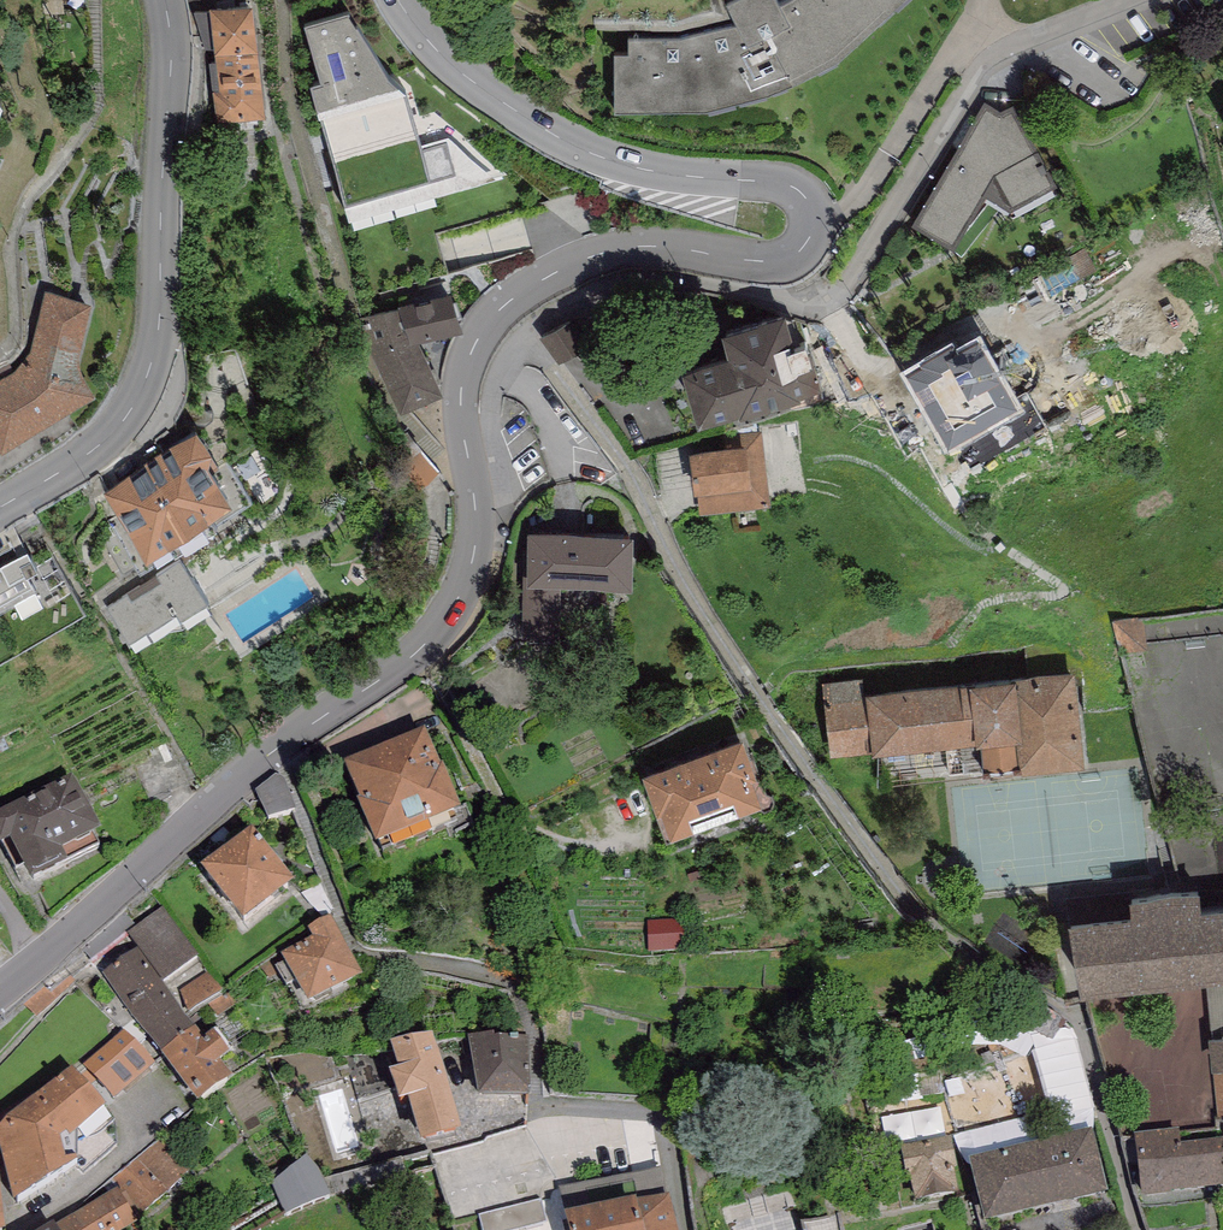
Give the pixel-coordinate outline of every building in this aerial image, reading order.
[(211,6),(195,9),(205,41),(215,41),(216,53),(210,55),(216,112),(265,103),(255,0),(211,0),(211,6)] [(781,10),(776,0),(738,0),(725,6),(737,29),(681,41),(629,40),(629,57),(615,56),(613,115),(704,113),(760,100),(791,90),(836,67),(852,52),(907,0),(795,0),(781,10)] [(311,79),(350,213),(506,169),(435,111),(419,115),(410,86),(400,75),(389,70),(347,8),(306,19),(324,75),(311,79)] [(1002,107),(984,98),(912,218),(953,243),(989,198),(1012,213),(1058,188),(1052,179),(1057,176),(1013,101),(1002,107)] [(463,324),(450,286),(399,301),(412,338),(422,335),(463,324)] [(77,354),(91,295),(45,288),(30,350),(15,366),(0,376),(0,441),(2,444),(60,410),(97,390),(77,354)] [(399,301),(360,315),(391,407),(441,390),(422,335),(412,338),(399,301)] [(785,302),(722,319),(728,342),(683,354),(698,407),(739,396),(740,400),(801,383),(800,379),(820,374),(807,328),(793,332),(785,302)] [(575,317),(549,332),(574,376),(601,361),(575,317)] [(922,355),(908,363),(940,420),(935,423),(949,446),(989,424),(983,413),(1016,394),(999,365),(1002,363),(979,324),(951,340),(949,335),(919,351),(922,355)] [(196,419),(106,484),(144,541),(231,486),(209,453),(211,439),(196,419)] [(771,501),(762,430),(730,434),(731,442),(690,447),(695,485),(697,485),(700,510),(771,501)] [(433,460),(420,448),(402,467),(422,486),(440,466),(433,460)] [(528,525),(527,577),(632,578),(633,525),(528,525)] [(27,539),(0,557),(1,559),(0,559),(0,603),(39,580),(37,578),(27,561),(38,556),(27,539)] [(207,595),(179,554),(107,604),(130,637),(177,605),(182,612),(207,595)] [(970,674),(866,687),(865,675),(831,679),(833,696),(824,697),(830,753),(874,748),(878,783),(983,770),(982,759),(1020,755),(1021,762),(1084,754),(1073,664),(1017,671),(1016,667),(970,672),(970,674)] [(743,728),(642,767),(667,832),(768,794),(743,728)] [(427,732),(344,763),(375,844),(460,812),(443,767),(440,768),(427,732)] [(276,775),(256,791),(267,820),(296,810),(285,779),(276,775)] [(0,813),(0,847),(4,845),(16,869),(22,866),(31,884),(68,865),(66,861),(99,844),(94,835),(101,832),(73,777),(0,813)] [(243,923),(294,883),(252,830),(201,870),(243,923)] [(1197,915),(1195,890),(1128,896),(1129,920),(1072,926),(1079,1000),(1222,985),(1222,913),(1197,915)] [(163,908),(127,933),(137,949),(186,1016),(222,991),(163,908)] [(362,976),(331,916),(307,929),(312,938),(281,954),(307,1005),(362,976)] [(684,920),(648,922),(649,951),(685,950),(684,920)] [(186,1016),(137,949),(102,974),(160,1054),(195,1029),(186,1016)] [(195,1029),(160,1054),(197,1104),(233,1078),(220,1061),(229,1055),(212,1032),(203,1039),(195,1029)] [(126,1032),(76,1073),(104,1106),(154,1066),(126,1032)] [(433,1034),(390,1042),(399,1069),(389,1071),(400,1104),(408,1102),(420,1144),(462,1131),(433,1034)] [(495,1035),(469,1036),(479,1098),(528,1098),(528,1090),(530,1090),(527,1038),(494,1038),(495,1035)] [(1207,1041),(1210,1076),(1216,1127),(1222,1127),(1222,1040),(1207,1041)] [(0,1127),(0,1141),(13,1204),(78,1162),(77,1158),(65,1160),(60,1137),(66,1132),(69,1137),(106,1110),(104,1106),(76,1073),(73,1068),(7,1118),(0,1127)] [(1134,1131),(1141,1193),(1222,1185),(1222,1158),(1221,1136),(1180,1140),(1179,1126),(1134,1131)] [(1091,1132),(970,1160),(985,1223),(1106,1194),(1091,1132)] [(951,1136),(901,1147),(907,1176),(910,1176),(916,1203),(960,1194),(955,1172),(958,1172),(951,1136)] [(160,1139),(115,1178),(144,1212),(190,1173),(160,1139)] [(307,1157),(273,1184),(286,1217),(330,1198),(318,1169),(307,1157)] [(118,1192),(117,1190),(58,1224),(62,1229),(125,1229),(137,1223),(136,1221),(140,1219),(123,1189),(118,1192)] [(566,1215),(570,1229),(678,1229),(669,1195),(637,1203),(636,1198),(566,1215)] [(540,1202),(478,1217),(482,1229),(522,1229),(546,1224),(540,1202)]
